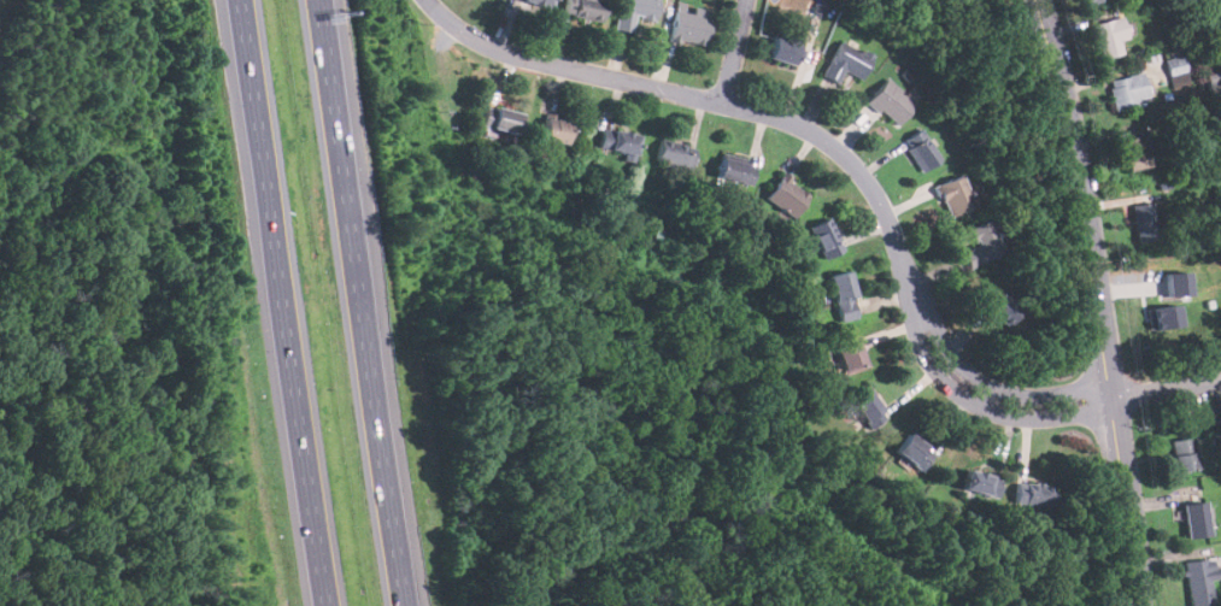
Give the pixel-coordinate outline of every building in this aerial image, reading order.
[(548,11),(552,0),(519,0),(548,11)] [(563,13),(599,22),(604,0),(566,0),(563,13)] [(630,33),(634,17),(653,22),(659,0),(621,0),(614,29),(630,33)] [(704,47),(710,10),(676,4),(669,40),(704,47)] [(1117,41),(1128,39),(1122,17),(1091,25),(1100,60),(1121,54),(1117,41)] [(796,66),(802,46),(774,37),(768,58),(796,66)] [(862,80),(873,55),(840,40),(822,77),(836,84),(844,71),(862,80)] [(1168,74),(1187,71),(1185,56),(1166,59),(1168,74)] [(1209,91),(1220,91),(1220,71),(1208,72),(1209,91)] [(1113,108),(1149,102),(1144,73),(1108,80),(1113,108)] [(915,108),(891,80),(868,98),(892,128),(915,108)] [(516,135),(521,114),(487,105),(481,125),(516,135)] [(564,146),(570,123),(546,117),(540,139),(564,146)] [(941,159),(921,128),(902,141),(922,172),(941,159)] [(638,135),(601,129),(598,149),(634,155),(638,135)] [(1151,165),(1141,135),(1120,141),(1128,172),(1151,165)] [(694,147),(659,141),(656,163),(691,169),(694,147)] [(716,177),(751,186),(756,166),(721,158),(716,177)] [(793,219),(810,194),(781,173),(764,200),(793,219)] [(950,217),(986,202),(979,186),(968,190),(962,175),(937,186),(950,217)] [(1156,240),(1154,202),(1132,205),(1135,242),(1156,240)] [(844,251),(829,218),(810,226),(824,260),(844,251)] [(969,228),(975,248),(962,252),(967,267),(1003,255),(993,220),(969,228)] [(1166,271),(1169,295),(1193,293),(1191,269),(1166,271)] [(838,322),(859,317),(851,271),(829,276),(838,322)] [(996,283),(981,306),(1010,325),(1025,301),(996,283)] [(1151,306),(1155,329),(1186,324),(1182,301),(1151,306)] [(844,375),(868,366),(858,340),(835,348),(844,375)] [(851,400),(870,429),(887,418),(868,389),(851,400)] [(894,451),(921,470),(935,452),(909,433),(894,451)] [(1172,441),(1174,473),(1197,471),(1194,440),(1172,441)] [(1000,476),(967,469),(962,489),(996,498),(1000,476)] [(1052,483),(1014,482),(1012,505),(1051,506),(1052,483)] [(1186,537),(1209,534),(1205,500),(1182,504),(1186,537)] [(1210,605),(1209,559),(1185,559),(1186,605),(1210,605)]
